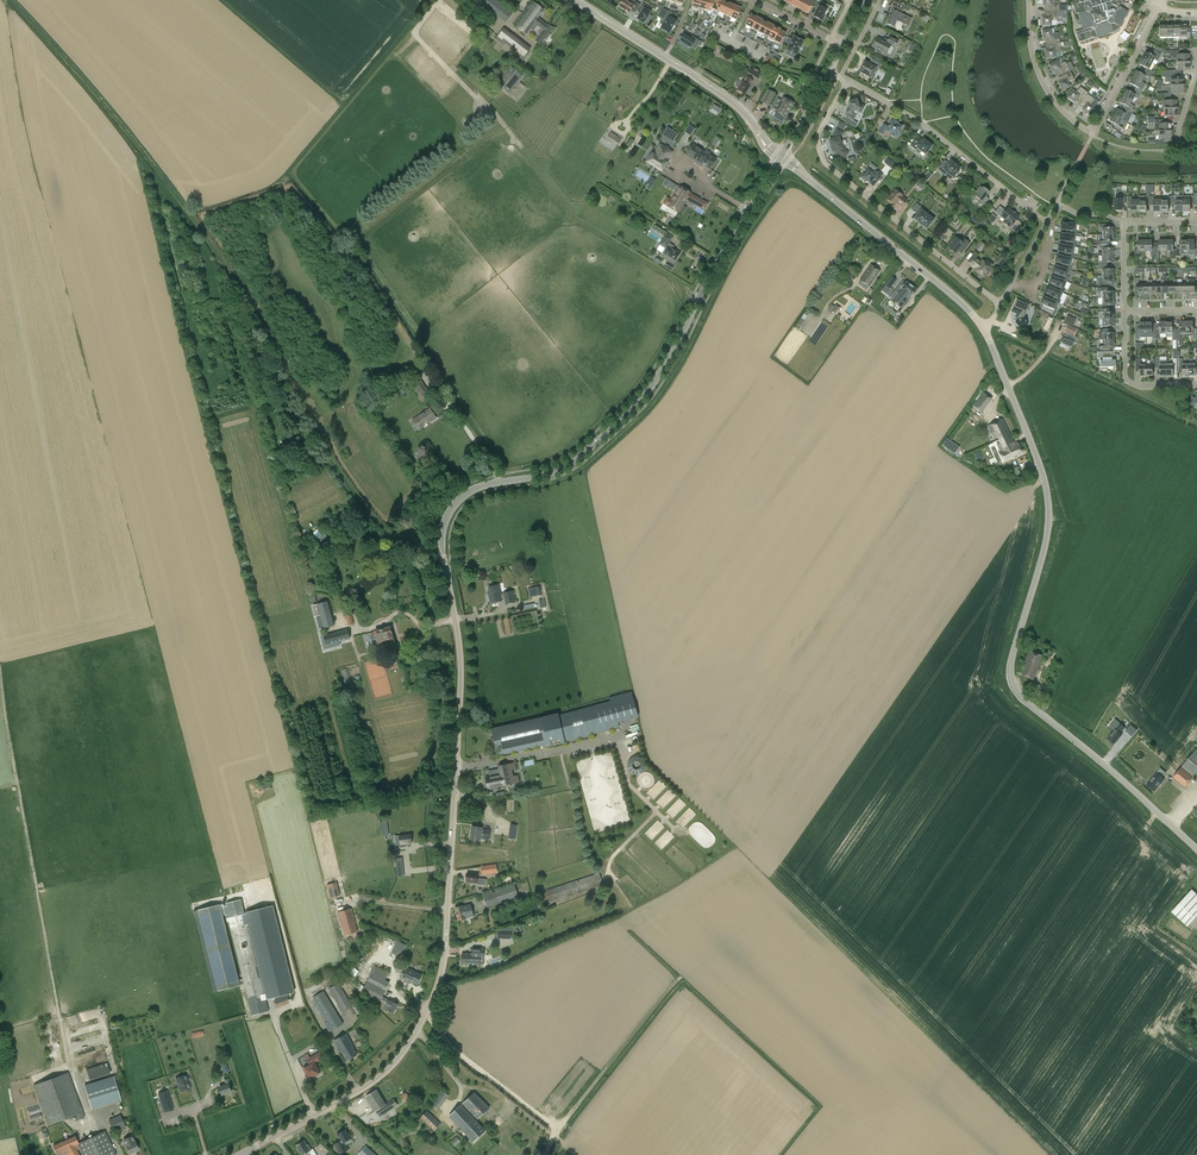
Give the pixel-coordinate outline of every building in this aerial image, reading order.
[(497,0),(486,0),(482,5),(506,23),(514,13),(497,0)] [(626,1),(625,0),(623,0),(619,6),(629,13),(631,10),(635,13),(640,4),(636,2),(633,0),(626,0),(626,1)] [(701,0),(691,0),(691,1),(694,1),(692,9),(698,10),(701,0)] [(699,8),(705,10),(708,0),(701,0),(699,8)] [(705,10),(705,11),(711,13),(712,9),(715,0),(708,0),(705,10)] [(722,0),(716,0),(715,0),(712,9),(718,12),(723,0),(722,0)] [(729,3),(723,0),(718,12),(724,14),(729,3)] [(795,7),(801,10),(806,0),(798,0),(795,7)] [(808,0),(806,0),(801,10),(807,13),(813,2),(808,0)] [(823,4),(817,0),(814,7),(817,9),(813,16),(816,18),(816,19),(819,20),(820,20),(822,21),(824,17),(823,16),(826,9),(822,7),(823,4)] [(1043,11),(1067,11),(1067,5),(1059,5),(1059,1),(1053,1),(1053,0),(1043,0),(1043,6),(1045,6),(1045,11),(1043,11)] [(1128,11),(1121,7),(1120,7),(1119,5),(1123,3),(1122,0),(1074,0),(1076,4),(1073,5),(1075,14),(1078,13),(1079,13),(1084,29),(1076,32),(1079,42),(1087,40),(1118,30),(1128,11)] [(526,9),(514,25),(526,34),(530,29),(535,23),(538,26),(540,28),(542,29),(543,30),(540,35),(539,36),(535,41),(540,45),(544,40),(545,39),(548,34),(549,34),(552,29),(553,28),(548,24),(547,25),(544,23),(541,21),(538,18),(544,10),(533,1),(526,10),(526,9)] [(640,22),(643,24),(644,23),(651,12),(646,10),(648,7),(643,3),(638,11),(641,12),(637,18),(640,20),(640,22)] [(735,6),(729,3),(724,14),(730,17),(735,6)] [(912,18),(907,16),(901,13),(903,9),(893,5),(890,13),(891,14),(887,23),(894,27),(897,20),(904,23),(903,24),(909,26),(912,18)] [(741,8),(735,6),(730,17),(729,18),(736,20),(741,8)] [(661,28),(669,33),(677,21),(673,19),(677,14),(663,9),(661,8),(658,16),(661,18),(663,15),(667,18),(661,28)] [(1042,25),(1051,25),(1051,20),(1058,20),(1058,17),(1067,17),(1067,11),(1043,11),(1043,16),(1042,16),(1042,25)] [(757,17),(751,14),(751,15),(749,19),(746,25),(752,28),(757,17)] [(763,20),(757,17),(752,28),(757,31),(763,20)] [(769,23),(763,20),(757,31),(757,32),(763,35),(763,34),(769,23)] [(776,27),(769,23),(763,34),(769,37),(767,39),(769,40),(776,27)] [(1180,36),(1190,36),(1190,28),(1187,28),(1187,25),(1180,25),(1180,36)] [(782,30),(776,27),(769,40),(774,42),(774,41),(776,42),(781,31),(782,30)] [(496,39),(500,43),(509,31),(505,28),(496,39)] [(1046,44),(1060,42),(1059,32),(1052,33),(1051,28),(1042,30),(1043,39),(1045,39),(1046,44)] [(787,34),(781,31),(776,42),(782,45),(787,34)] [(1124,31),(1120,36),(1125,40),(1129,34),(1124,31)] [(684,35),(678,43),(682,45),(681,47),(688,51),(689,50),(691,47),(694,42),(698,45),(701,41),(692,35),(690,38),(684,35)] [(796,55),(803,41),(793,36),(792,39),(788,37),(784,44),(788,47),(786,50),(791,52),(789,56),(794,58),(795,55),(796,55)] [(898,41),(890,36),(887,42),(891,45),(895,47),(898,41)] [(873,47),(877,49),(876,51),(880,53),(881,51),(886,54),(891,46),(891,45),(887,42),(877,37),(873,47)] [(1060,42),(1046,44),(1047,49),(1045,49),(1047,59),(1056,57),(1055,53),(1062,52),(1060,42)] [(524,43),(515,54),(522,60),(531,48),(524,43)] [(765,62),(772,66),(779,53),(776,51),(774,55),(769,53),(765,62)] [(1146,52),(1142,58),(1152,63),(1154,59),(1157,61),(1159,59),(1160,55),(1154,52),(1152,51),(1151,54),(1146,52)] [(1190,57),(1190,54),(1173,54),(1173,59),(1175,59),(1175,62),(1191,62),(1191,57),(1190,57)] [(1139,64),(1146,68),(1144,71),(1150,74),(1152,71),(1148,69),(1152,63),(1142,58),(1139,64)] [(871,59),(869,64),(865,61),(859,72),(873,79),(881,64),(871,59)] [(1057,77),(1069,70),(1074,68),(1070,61),(1066,63),(1065,62),(1059,65),(1057,60),(1049,65),(1053,73),(1054,72),(1057,77)] [(1190,67),(1191,67),(1191,62),(1175,62),(1175,66),(1177,66),(1177,70),(1190,70),(1190,67)] [(509,94),(523,76),(510,66),(496,84),(509,94)] [(736,87),(738,88),(737,90),(744,94),(749,86),(748,85),(754,76),(759,79),(762,73),(752,67),(743,82),(740,80),(737,81),(735,84),(736,87)] [(1074,79),(1069,70),(1057,77),(1059,81),(1058,82),(1062,91),(1071,86),(1068,82),(1074,79)] [(1145,76),(1149,78),(1150,74),(1144,71),(1142,74),(1136,71),(1133,77),(1142,82),(1145,76)] [(1129,83),(1136,87),(1134,90),(1140,93),(1144,87),(1140,86),(1142,82),(1133,77),(1129,83)] [(1171,81),(1169,81),(1169,85),(1185,85),(1185,80),(1184,80),(1184,77),(1171,77),(1171,81)] [(1184,93),(1184,90),(1185,90),(1185,85),(1169,85),(1169,89),(1168,89),(1167,93),(1164,93),(1157,93),(1157,94),(1155,94),(1154,97),(1160,97),(1171,97),(1171,93),(1184,93)] [(1087,94),(1088,93),(1080,87),(1076,92),(1072,89),(1067,97),(1074,102),(1075,101),(1079,104),(1078,105),(1079,105),(1087,94)] [(769,106),(776,93),(768,90),(762,102),(769,106)] [(1126,90),(1123,96),(1132,101),(1134,97),(1138,99),(1139,97),(1140,93),(1134,90),(1132,93),(1126,90)] [(1082,110),(1089,115),(1095,108),(1094,107),(1099,102),(1095,99),(1087,94),(1079,105),(1082,108),(1082,110)] [(1123,96),(1119,102),(1126,106),(1124,109),(1133,113),(1134,110),(1133,109),(1134,106),(1130,104),(1132,101),(1123,96)] [(783,97),(776,111),(786,116),(793,102),(783,97)] [(846,112),(852,115),(854,112),(856,113),(857,111),(860,113),(864,106),(859,104),(858,104),(857,100),(848,102),(850,107),(849,107),(848,107),(846,112)] [(1163,108),(1179,108),(1178,103),(1177,103),(1177,100),(1164,100),(1162,100),(1162,104),(1163,104),(1163,108)] [(1179,108),(1163,108),(1163,112),(1164,112),(1164,116),(1177,116),(1177,113),(1179,113),(1179,108)] [(1123,112),(1116,109),(1113,115),(1122,120),(1128,123),(1133,113),(1124,109),(1123,112)] [(1108,120),(1110,121),(1109,121),(1113,123),(1111,128),(1120,132),(1122,133),(1128,123),(1122,120),(1113,115),(1111,117),(1110,117),(1108,120)] [(896,137),(902,126),(897,124),(898,122),(893,120),(893,121),(892,121),(888,127),(883,124),(878,132),(883,135),(885,131),(891,134),(890,135),(894,137),(895,136),(896,137)] [(1171,126),(1171,123),(1158,123),(1158,127),(1157,127),(1157,131),(1173,131),(1173,126),(1171,126)] [(685,131),(690,134),(694,128),(689,125),(685,131)] [(667,127),(663,134),(673,141),(678,134),(667,127)] [(843,158),(848,152),(842,148),(839,138),(842,133),(836,129),(831,139),(829,140),(833,151),(834,151),(843,158)] [(1171,139),(1171,136),(1173,136),(1173,131),(1157,131),(1157,135),(1158,135),(1158,139),(1171,139)] [(611,132),(608,137),(619,143),(621,138),(611,132)] [(911,146),(916,150),(916,152),(918,154),(920,153),(922,151),(925,154),(932,146),(924,139),(922,141),(918,137),(911,146)] [(648,160),(647,162),(662,171),(667,162),(664,161),(666,158),(668,158),(672,152),(659,144),(657,147),(658,148),(655,155),(652,153),(651,154),(650,154),(646,159),(648,160)] [(705,152),(692,144),(686,154),(695,160),(694,162),(700,166),(701,164),(710,169),(716,159),(709,155),(710,152),(706,150),(705,152)] [(890,160),(886,164),(892,169),(896,164),(890,160)] [(951,180),(953,177),(956,173),(958,175),(960,170),(959,169),(960,168),(950,161),(948,163),(945,160),(937,169),(951,180)] [(860,177),(864,181),(865,179),(870,183),(873,179),(877,181),(882,175),(876,170),(873,173),(871,172),(872,170),(868,167),(865,171),(866,172),(864,174),(863,173),(860,177)] [(931,175),(928,172),(921,181),(924,184),(931,175)] [(646,189),(649,191),(656,180),(651,177),(647,183),(649,184),(646,189)] [(926,186),(923,184),(917,179),(914,183),(919,188),(922,190),(926,186)] [(679,185),(666,205),(678,213),(686,199),(704,209),(708,203),(690,193),(690,192),(679,185)] [(980,187),(976,191),(978,193),(976,197),(979,200),(978,202),(983,206),(987,200),(984,198),(989,192),(983,187),(982,188),(980,187)] [(902,207),(907,201),(902,196),(902,195),(895,189),(894,190),(893,189),(888,194),(890,195),(887,199),(894,205),(897,202),(899,203),(899,204),(902,207)] [(1191,211),(1191,203),(1194,203),(1194,196),(1194,193),(1190,193),(1190,199),(1183,199),(1183,211),(1191,211)] [(1147,212),(1147,204),(1150,204),(1150,196),(1150,195),(1139,196),(1139,200),(1139,212),(1147,212)] [(1115,198),(1115,210),(1122,210),(1122,204),(1126,204),(1126,196),(1122,196),(1122,198),(1115,198)] [(1128,196),(1128,204),(1132,204),(1132,212),(1139,212),(1139,200),(1132,200),(1132,196),(1128,196)] [(1150,204),(1154,203),(1154,212),(1161,212),(1161,200),(1154,200),(1154,196),(1150,196),(1150,204)] [(1169,211),(1169,203),(1172,203),(1172,196),(1168,196),(1168,200),(1161,200),(1161,212),(1169,211)] [(1183,196),(1176,196),(1172,196),(1172,203),(1176,203),(1176,211),(1183,211),(1183,199),(1183,196)] [(926,229),(934,220),(923,212),(925,210),(919,205),(914,211),(917,215),(914,219),(926,229)] [(1012,211),(1008,208),(1004,212),(1002,210),(997,215),(1001,217),(1005,220),(1003,222),(1009,227),(1011,225),(1012,226),(1019,217),(1015,214),(1015,213),(1012,210),(1012,211)] [(1069,234),(1073,235),(1077,235),(1077,231),(1073,231),(1074,223),(1068,222),(1068,220),(1064,218),(1062,222),(1061,222),(1060,230),(1069,231),(1069,234)] [(1099,228),(1102,228),(1102,234),(1114,234),(1114,228),(1106,228),(1106,224),(1099,224),(1099,228)] [(654,226),(652,229),(662,236),(664,232),(654,226)] [(659,244),(665,248),(664,249),(665,250),(666,251),(664,254),(675,261),(680,253),(673,249),(674,247),(674,246),(669,243),(673,236),(667,233),(659,244)] [(1073,235),(1069,234),(1060,233),(1059,241),(1068,242),(1068,246),(1073,247),(1075,247),(1076,242),(1072,242),(1073,235)] [(1099,245),(1106,245),(1106,241),(1114,241),(1114,234),(1102,234),(1102,241),(1099,241),(1099,245)] [(961,253),(969,243),(963,238),(960,241),(955,237),(948,245),(950,246),(948,249),(955,254),(958,251),(961,253)] [(1146,239),(1146,240),(1145,240),(1146,251),(1151,260),(1153,259),(1156,259),(1156,256),(1156,249),(1153,249),(1153,240),(1151,240),(1151,239),(1146,239)] [(1138,256),(1138,254),(1145,254),(1145,251),(1146,251),(1145,240),(1138,240),(1138,249),(1135,249),(1135,256),(1138,256)] [(1156,249),(1156,256),(1159,256),(1159,251),(1167,251),(1166,240),(1159,240),(1159,249),(1156,249)] [(1175,259),(1175,256),(1177,256),(1177,249),(1174,249),(1174,240),(1166,240),(1167,251),(1170,251),(1171,259),(1175,259)] [(1177,249),(1177,256),(1180,256),(1180,254),(1187,253),(1188,253),(1187,240),(1180,240),(1180,249),(1177,249)] [(1195,248),(1195,240),(1187,240),(1188,253),(1187,253),(1187,255),(1195,255),(1195,256),(1196,256),(1196,248),(1195,248)] [(980,241),(973,249),(978,254),(986,245),(980,241)] [(1056,255),(1071,258),(1074,259),(1074,254),(1072,254),(1073,247),(1068,246),(1057,244),(1056,252),(1056,255)] [(1102,255),(1114,255),(1114,248),(1106,248),(1106,245),(1099,245),(1099,249),(1102,249),(1102,255)] [(1053,265),(1069,270),(1071,270),(1072,266),(1069,265),(1071,258),(1056,255),(1053,265)] [(1099,266),(1106,266),(1106,262),(1114,262),(1114,255),(1102,255),(1102,262),(1099,262),(1099,266)] [(983,277),(991,267),(993,265),(986,260),(984,262),(982,260),(981,262),(974,257),(969,263),(976,268),(975,270),(983,277)] [(1002,258),(997,264),(1001,267),(1006,261),(1002,258)] [(871,264),(859,280),(869,287),(880,271),(871,264)] [(1050,276),(1065,281),(1067,282),(1069,277),(1067,277),(1069,270),(1053,265),(1051,274),(1050,276)] [(1102,276),(1114,276),(1114,269),(1106,269),(1106,266),(1099,266),(1099,269),(1102,269),(1102,276)] [(848,278),(853,281),(855,278),(850,274),(850,275),(845,271),(843,275),(848,278)] [(1056,290),(1061,292),(1063,293),(1065,288),(1063,288),(1065,281),(1050,276),(1047,284),(1057,288),(1056,290)] [(1102,279),(1098,279),(1098,286),(1107,286),(1107,283),(1115,283),(1114,276),(1102,276),(1102,279)] [(893,277),(886,286),(889,288),(896,279),(893,277)] [(1144,293),(1144,283),(1140,283),(1139,278),(1136,278),(1136,284),(1138,284),(1138,293),(1144,293)] [(903,296),(911,285),(906,281),(900,289),(901,290),(897,295),(900,298),(902,295),(903,296)] [(911,285),(903,296),(902,295),(900,298),(897,295),(892,301),(901,308),(908,299),(916,289),(911,285)] [(1052,300),(1056,302),(1059,303),(1061,300),(1059,299),(1061,292),(1056,290),(1048,287),(1046,293),(1053,296),(1052,300)] [(882,301),(888,292),(883,288),(877,297),(882,301)] [(1115,291),(1107,291),(1107,288),(1098,288),(1098,295),(1102,295),(1102,298),(1115,298),(1115,291)] [(1062,293),(1060,299),(1067,301),(1069,295),(1062,293)] [(1056,302),(1052,300),(1044,297),(1041,303),(1049,307),(1047,311),(1054,316),(1056,310),(1053,308),(1056,302)] [(1100,309),(1107,308),(1107,305),(1115,305),(1115,298),(1102,298),(1102,305),(1100,305),(1100,309)] [(1028,324),(1024,317),(1025,316),(1029,304),(1017,299),(1011,312),(1017,314),(1015,317),(1018,321),(1015,322),(1019,329),(1028,324)] [(835,315),(840,307),(836,304),(834,306),(832,304),(828,310),(830,312),(835,315)] [(1100,319),(1102,319),(1115,319),(1115,312),(1107,312),(1107,308),(1100,309),(1100,319)] [(1064,322),(1072,325),(1075,318),(1067,315),(1064,322)] [(1100,329),(1107,329),(1107,326),(1115,325),(1115,319),(1102,319),(1102,325),(1100,325),(1100,329)] [(1142,322),(1139,322),(1139,328),(1137,330),(1137,331),(1136,331),(1136,339),(1140,339),(1140,337),(1146,337),(1146,321),(1142,321),(1142,322)] [(1152,322),(1150,322),(1150,321),(1146,321),(1146,337),(1153,337),(1153,339),(1156,339),(1156,331),(1153,331),(1152,322)] [(1196,330),(1196,329),(1194,328),(1193,328),(1193,321),(1187,322),(1187,333),(1193,333),(1193,336),(1193,338),(1196,338),(1196,334),(1196,330)] [(1156,331),(1156,339),(1160,339),(1160,334),(1166,334),(1166,322),(1160,322),(1160,331),(1156,331)] [(1167,337),(1173,337),(1173,340),(1177,340),(1177,331),(1175,331),(1175,328),(1174,327),(1173,327),(1173,322),(1166,322),(1166,334),(1167,334),(1167,337)] [(1177,331),(1177,340),(1181,340),(1181,333),(1187,333),(1187,322),(1180,322),(1180,328),(1179,328),(1178,329),(1178,331),(1177,331)] [(1063,331),(1074,336),(1077,329),(1066,324),(1063,331)] [(1103,340),(1115,339),(1115,333),(1107,333),(1107,329),(1100,329),(1100,333),(1103,333),(1103,340)] [(1073,342),(1068,340),(1071,335),(1066,333),(1064,339),(1063,339),(1059,346),(1065,348),(1064,349),(1068,351),(1069,350),(1073,342)] [(1099,346),(1099,350),(1113,350),(1113,346),(1115,346),(1115,339),(1103,340),(1103,346),(1099,346)] [(1115,367),(1115,364),(1115,360),(1111,360),(1111,358),(1112,358),(1112,351),(1097,352),(1098,358),(1100,358),(1100,367),(1101,367),(1101,370),(1101,369),(1102,369),(1104,369),(1106,369),(1107,369),(1107,367),(1115,367)] [(1171,375),(1173,375),(1173,366),(1177,366),(1177,358),(1173,358),(1173,363),(1167,364),(1167,377),(1171,377),(1171,375)] [(1183,375),(1185,375),(1185,376),(1189,376),(1189,375),(1189,363),(1183,363),(1183,358),(1179,358),(1179,366),(1183,366),(1183,375)] [(1140,367),(1140,376),(1146,376),(1146,364),(1141,364),(1141,359),(1136,359),(1136,367),(1140,367)] [(1146,364),(1146,376),(1153,376),(1153,367),(1157,367),(1156,359),(1153,359),(1153,364),(1146,364)] [(1160,376),(1163,376),(1163,377),(1167,377),(1167,364),(1167,360),(1160,360),(1160,359),(1156,359),(1157,367),(1160,367),(1160,376)] [(417,375),(410,379),(412,382),(411,383),(419,395),(420,394),(422,397),(426,394),(425,391),(427,389),(419,377),(419,378),(417,375)] [(983,392),(973,406),(982,412),(992,399),(983,392)] [(421,428),(436,418),(430,409),(415,419),(421,428)] [(1003,462),(1023,453),(1018,443),(1015,444),(1004,419),(988,427),(991,434),(994,432),(1000,443),(997,445),(1000,451),(999,451),(1003,462)] [(957,445),(948,439),(947,438),(942,445),(943,446),(952,452),(957,445)] [(319,527),(313,533),(321,541),(327,536),(319,527)] [(323,551),(333,542),(328,537),(318,546),(323,551)] [(502,601),(501,598),(504,597),(506,604),(516,602),(513,590),(503,593),(501,594),(499,585),(489,587),(490,594),(489,594),(491,603),(502,601)] [(540,586),(528,589),(530,598),(542,595),(540,586)] [(324,628),(334,625),(328,602),(318,605),(324,628)] [(345,615),(348,625),(353,624),(351,613),(345,615)] [(391,642),(394,641),(390,628),(375,632),(379,645),(380,649),(385,647),(384,644),(388,643),(388,645),(392,644),(391,642)] [(327,645),(350,638),(348,629),(324,636),(327,645)] [(1020,675),(1033,680),(1042,656),(1029,651),(1020,675)] [(394,661),(397,658),(396,654),(392,653),(389,656),(390,660),(394,661)] [(1054,660),(1049,667),(1054,670),(1059,663),(1054,660)] [(344,684),(351,683),(347,669),(341,670),(344,684)] [(542,717),(493,728),(498,753),(548,742),(549,746),(564,743),(563,741),(617,726),(616,722),(637,716),(631,692),(609,698),(610,701),(558,716),(557,714),(542,717)] [(1108,739),(1114,744),(1122,735),(1120,733),(1125,728),(1120,723),(1115,729),(1115,730),(1108,739)] [(1126,730),(1132,736),(1137,730),(1131,725),(1126,730)] [(1196,749),(1173,777),(1185,787),(1193,778),(1196,781),(1196,749)] [(643,755),(627,758),(629,774),(646,772),(643,755)] [(490,778),(486,778),(488,787),(503,784),(503,785),(519,781),(519,782),(518,775),(518,776),(510,777),(509,777),(508,770),(516,769),(517,769),(515,762),(515,763),(506,765),(499,767),(499,768),(498,769),(499,774),(489,776),(490,778)] [(1164,779),(1156,773),(1147,785),(1154,791),(1164,779)] [(271,789),(269,781),(261,783),(263,791),(271,789)] [(388,834),(387,821),(379,822),(384,835),(388,834)] [(484,829),(484,830),(482,829),(483,827),(472,826),(471,832),(489,835),(490,830),(484,829)] [(406,844),(411,843),(410,834),(405,835),(405,834),(400,835),(400,836),(395,836),(396,848),(406,847),(406,844)] [(488,869),(489,869),(489,873),(497,871),(496,864),(482,866),(483,870),(488,869)] [(485,885),(486,879),(477,878),(478,874),(467,873),(466,882),(471,883),(471,884),(485,885)] [(543,905),(603,885),(599,873),(546,890),(547,892),(543,893),(543,891),(539,893),(543,905)] [(337,883),(328,885),(331,897),(340,895),(337,883)] [(514,885),(483,895),(487,907),(518,897),(514,885)] [(1188,927),(1196,916),(1196,894),(1192,889),(1172,912),(1188,927)] [(226,906),(220,907),(222,915),(225,915),(226,918),(228,918),(252,1016),(268,1012),(265,999),(263,994),(247,925),(244,914),(245,914),(245,913),(244,910),(241,899),(226,903),(226,906)] [(466,918),(474,916),(470,904),(463,906),(455,908),(458,920),(466,918)] [(220,907),(219,905),(198,910),(194,911),(214,992),(218,991),(239,986),(222,915),(220,907)] [(248,925),(264,993),(263,994),(265,999),(266,999),(293,992),(272,906),(245,913),(245,914),(244,914),(247,925),(248,925)] [(345,935),(357,932),(355,923),(356,922),(352,909),(338,912),(342,926),(343,926),(345,935)] [(511,939),(511,930),(510,930),(510,928),(505,928),(505,930),(498,930),(498,939),(511,939)] [(375,951),(387,951),(388,940),(376,939),(375,951)] [(397,952),(396,955),(401,957),(406,946),(397,941),(393,949),(397,952)] [(484,948),(472,947),(472,954),(462,954),(462,963),(471,963),(471,965),(480,965),(480,957),(484,958),(484,948)] [(359,971),(351,965),(347,970),(355,976),(359,971)] [(380,1001),(383,996),(386,991),(385,991),(390,982),(385,980),(389,973),(375,966),(371,973),(372,973),(368,981),(367,981),(361,992),(380,1001)] [(418,985),(422,974),(414,971),(414,970),(405,967),(400,979),(410,982),(418,985)] [(353,1006),(352,1003),(351,1004),(339,983),(329,989),(343,1012),(353,1006)] [(343,1024),(324,991),(313,997),(327,1022),(325,1023),(329,1032),(339,1026),(343,1024)] [(277,1007),(290,1002),(287,995),(274,999),(277,1007)] [(383,1010),(387,1011),(388,1010),(394,1013),(398,1004),(383,996),(380,1001),(378,1005),(384,1007),(383,1010)] [(347,1061),(358,1055),(353,1047),(354,1046),(347,1033),(334,1040),(341,1053),(342,1053),(347,1061)] [(323,1057),(320,1052),(310,1058),(307,1053),(304,1055),(310,1065),(304,1069),(309,1079),(321,1072),(315,1062),(323,1057)] [(221,1064),(221,1065),(224,1073),(226,1073),(229,1072),(226,1062),(221,1064)] [(90,1080),(111,1074),(107,1063),(86,1069),(90,1080)] [(77,1120),(84,1117),(68,1073),(33,1085),(48,1125),(75,1115),(77,1120)] [(180,1092),(191,1088),(186,1075),(176,1078),(180,1092)] [(89,1110),(119,1100),(112,1078),(82,1087),(89,1110)] [(230,1083),(228,1078),(224,1080),(226,1085),(219,1087),(222,1095),(232,1092),(229,1084),(230,1083)] [(397,1105),(393,1099),(386,1104),(377,1090),(366,1097),(379,1117),(397,1105)] [(438,1110),(449,1095),(441,1090),(431,1104),(438,1110)] [(404,1101),(410,1097),(406,1092),(400,1096),(404,1101)] [(477,1119),(490,1108),(475,1092),(463,1104),(477,1119)] [(169,1099),(161,1102),(166,1116),(175,1113),(169,1099)] [(474,1142),(485,1131),(461,1105),(449,1116),(474,1142)] [(441,1124),(427,1110),(420,1117),(434,1131),(434,1130),(438,1134),(444,1128),(440,1124),(441,1124)] [(125,1125),(120,1115),(109,1121),(113,1130),(125,1125)] [(339,1154),(347,1150),(343,1142),(350,1138),(348,1134),(346,1134),(344,1130),(343,1131),(342,1130),(341,1130),(339,1131),(339,1132),(339,1133),(336,1134),(340,1141),(334,1144),(339,1154)] [(79,1143),(84,1154),(117,1154),(105,1131),(79,1143)] [(61,1151),(78,1144),(75,1136),(53,1146),(57,1153),(61,1151)] [(131,1153),(131,1154),(135,1153),(134,1151),(139,1149),(135,1142),(132,1136),(124,1140),(126,1146),(129,1154),(131,1153)] [(456,1136),(450,1142),(455,1147),(461,1141),(456,1136)] [(316,1154),(313,1149),(311,1150),(308,1145),(307,1146),(304,1141),(297,1146),(302,1154),(314,1154),(316,1154)] [(78,1144),(61,1151),(63,1154),(79,1154),(80,1154),(78,1150),(80,1148),(78,1144)] [(366,1145),(358,1154),(359,1154),(377,1154),(366,1145)]
